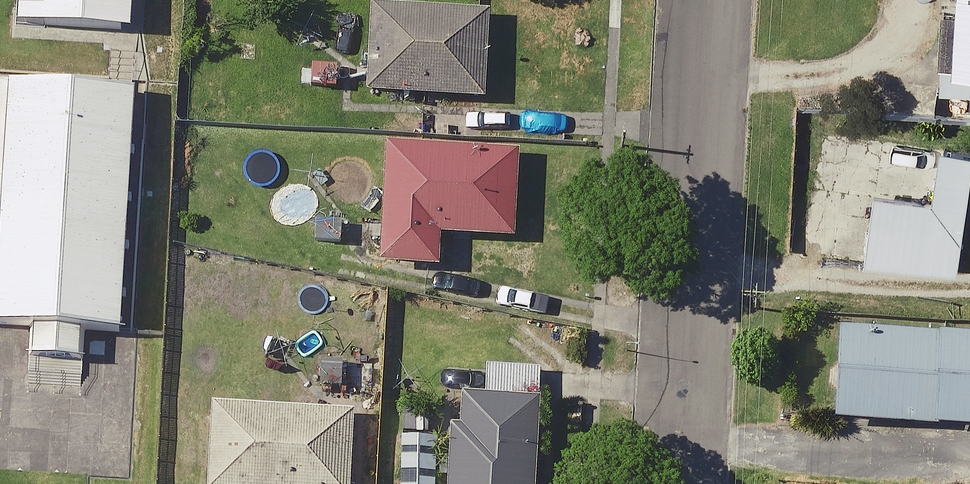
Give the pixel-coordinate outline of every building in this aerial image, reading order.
[(123,0),(0,0),(0,57),(121,61),(123,0)] [(481,0),(365,0),(361,91),(477,96),(481,0)] [(933,54),(969,57),(969,0),(937,0),(933,54)] [(114,109),(0,106),(0,370),(106,373),(114,109)] [(511,149),(380,143),(375,260),(431,263),(432,232),(507,235),(511,149)] [(965,153),(922,148),(917,199),(865,193),(857,259),(952,270),(965,153)] [(831,324),(827,418),(969,425),(969,331),(831,324)] [(479,362),(477,397),(450,395),(445,483),(528,483),(535,366),(479,362)] [(345,408),(206,401),(201,483),(341,483),(345,408)]
